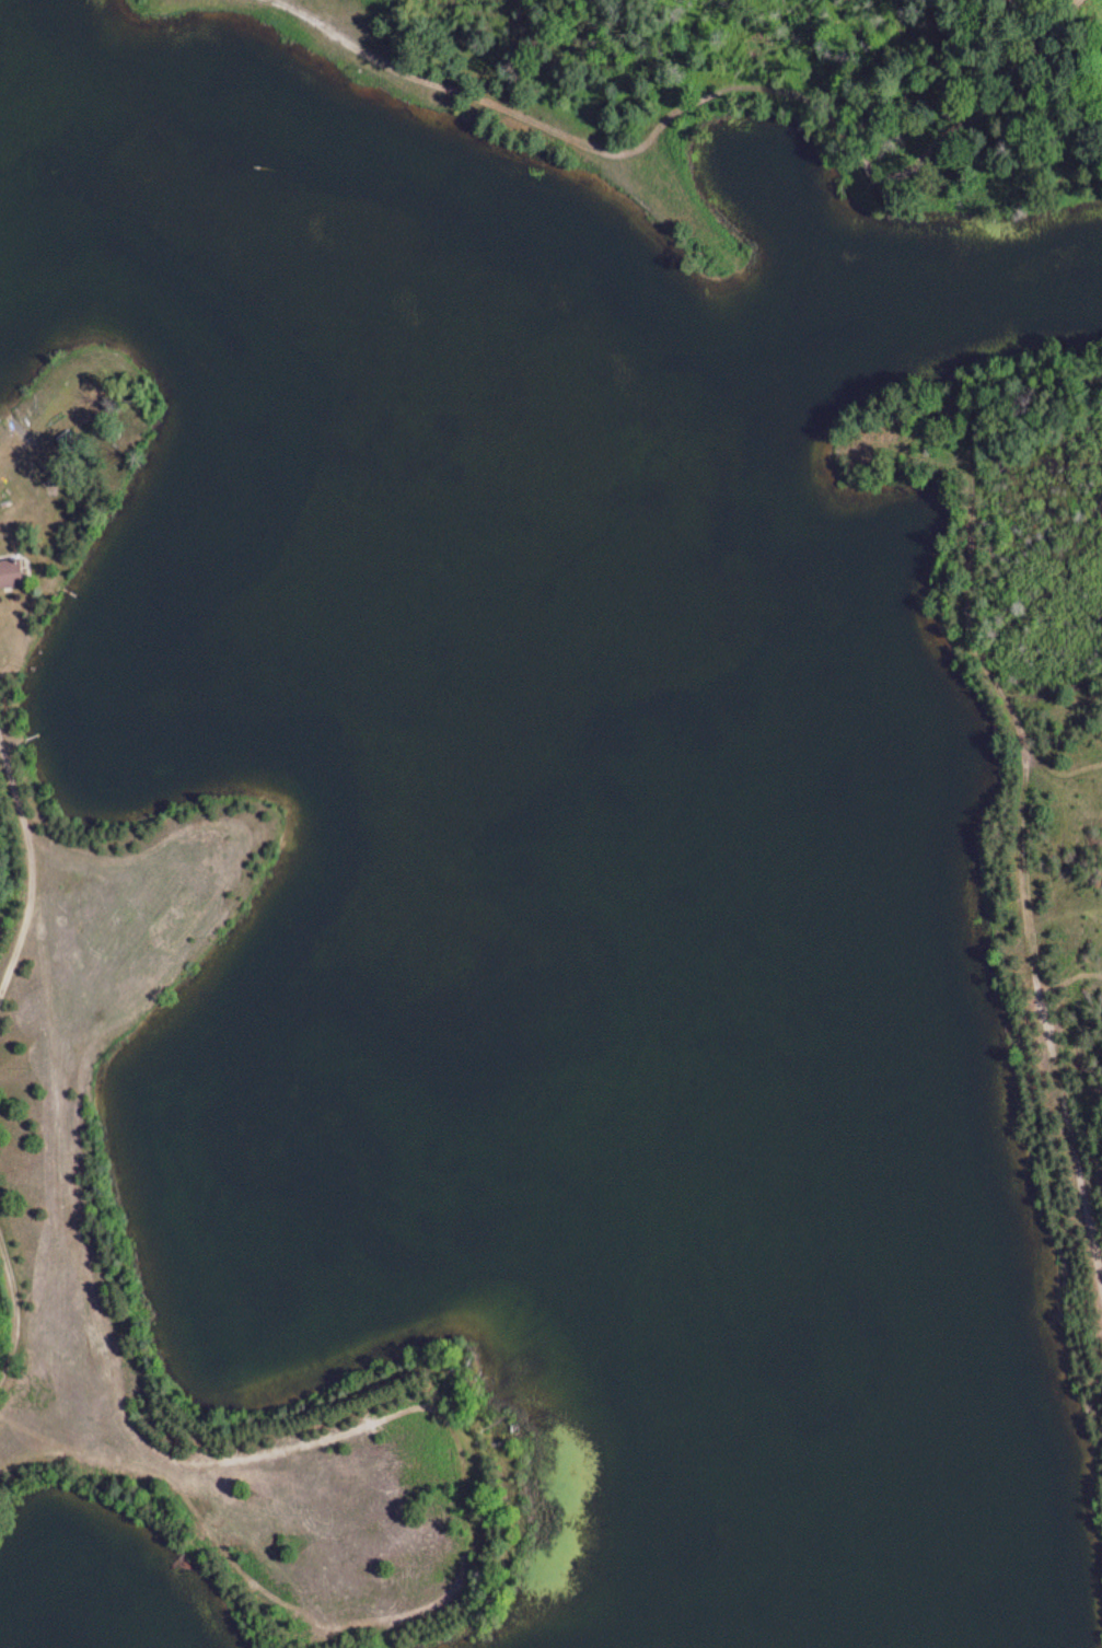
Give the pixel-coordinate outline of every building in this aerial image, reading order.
[(32,589),(30,561),(0,562),(0,590),(32,589)]
